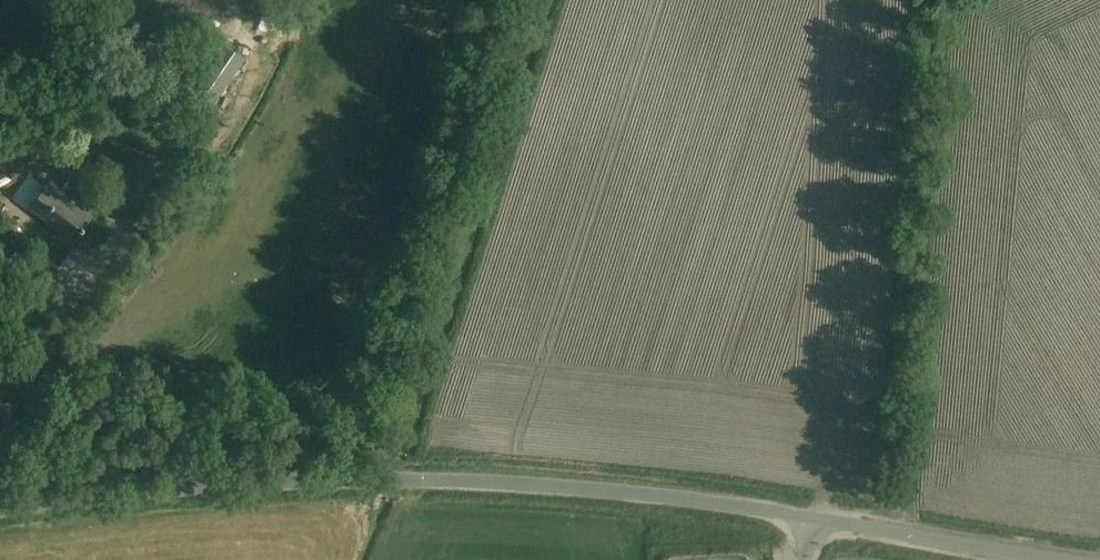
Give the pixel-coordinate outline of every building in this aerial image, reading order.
[(94,214),(48,180),(28,205),(75,240),(94,214)] [(0,199),(0,209),(24,229),(33,218),(11,200),(7,205),(0,199)]
